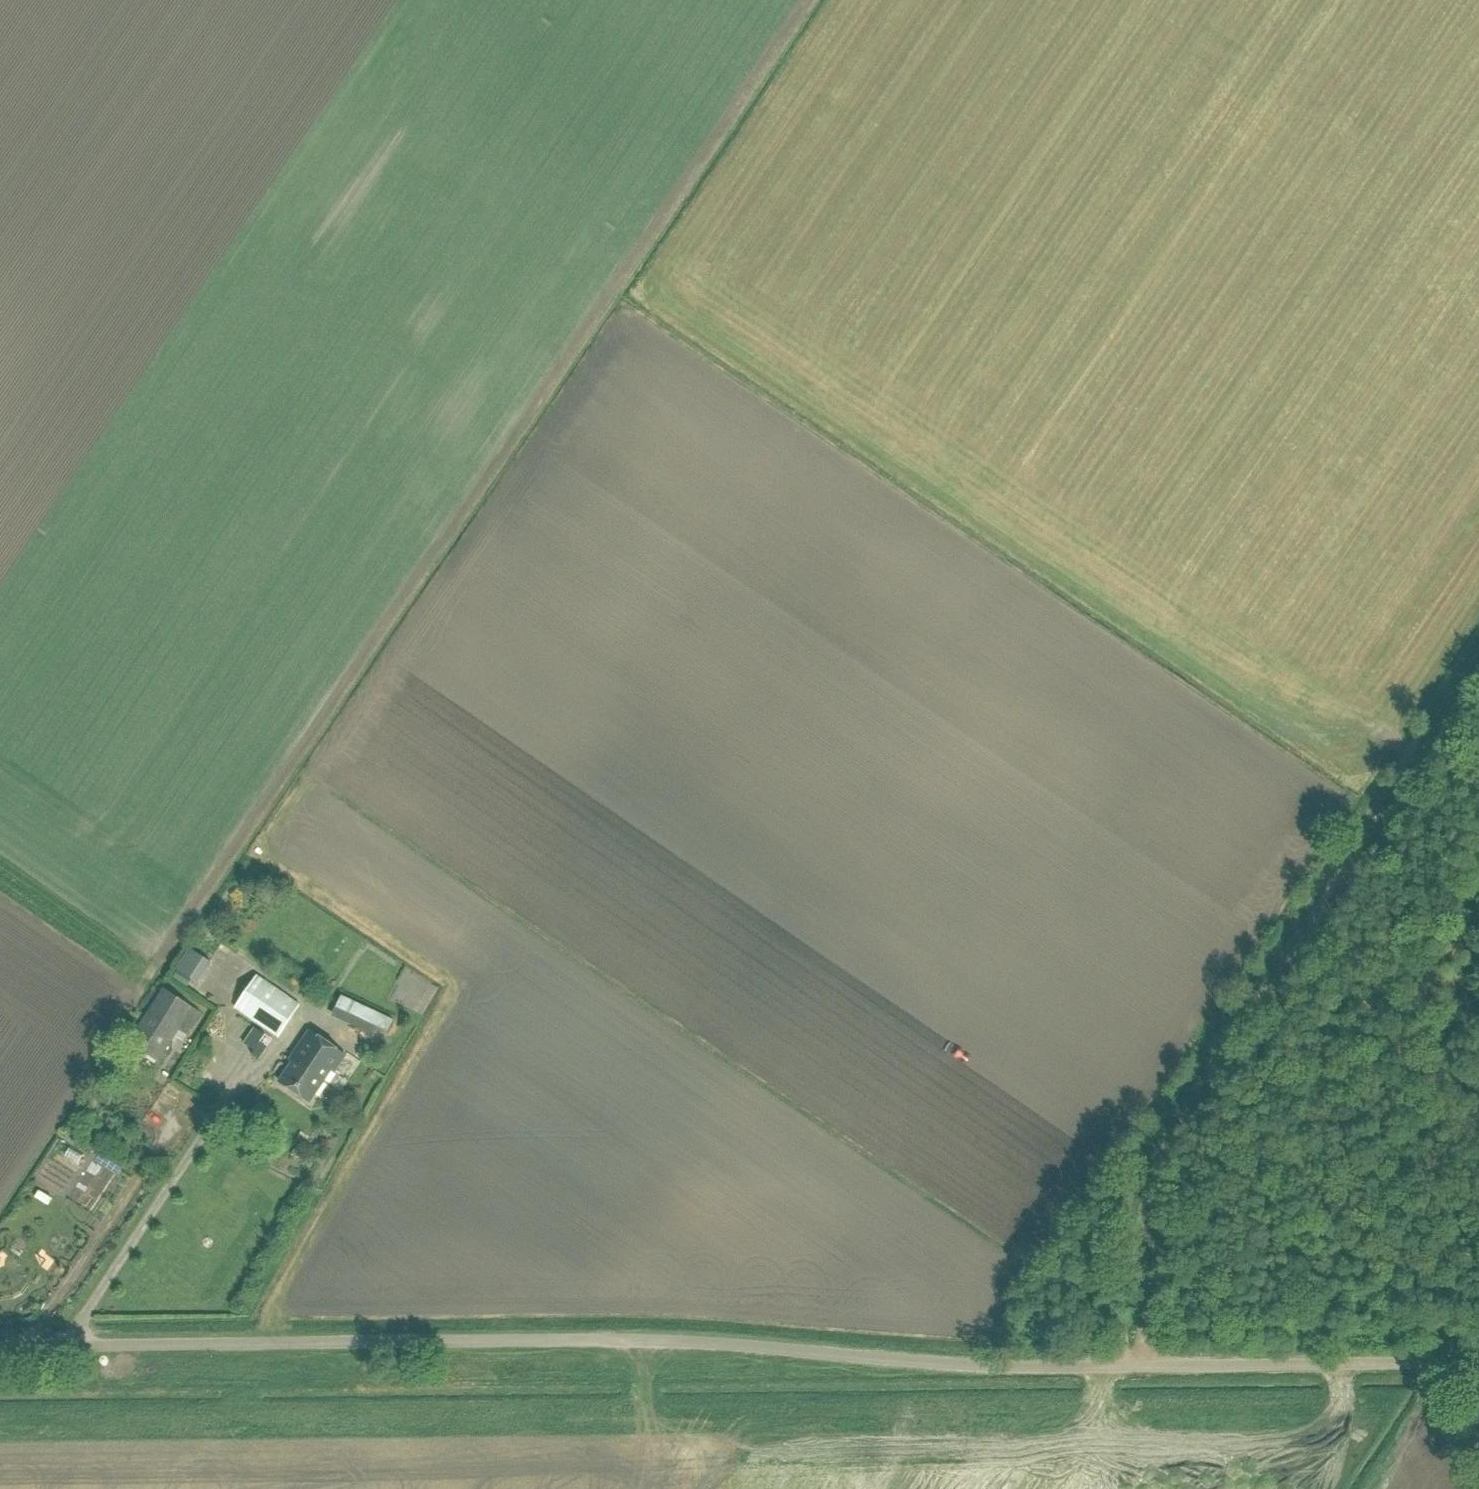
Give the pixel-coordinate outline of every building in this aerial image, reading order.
[(166,986),(194,1004),(218,966),(190,949),(166,986)] [(236,1008),(277,1036),(299,1005),(257,976),(236,1008)] [(194,1004),(166,986),(130,1043),(159,1061),(179,1029),(188,1035),(201,1013),(192,1007),(194,1004)] [(394,1020),(341,995),(332,1014),(385,1039),(394,1020)] [(265,1034),(255,1027),(244,1043),(254,1050),(251,1054),(260,1060),(268,1048),(260,1042),(265,1034)] [(344,1054),(306,1030),(288,1059),(291,1061),(278,1082),(309,1102),(330,1069),(333,1071),(344,1054)]
